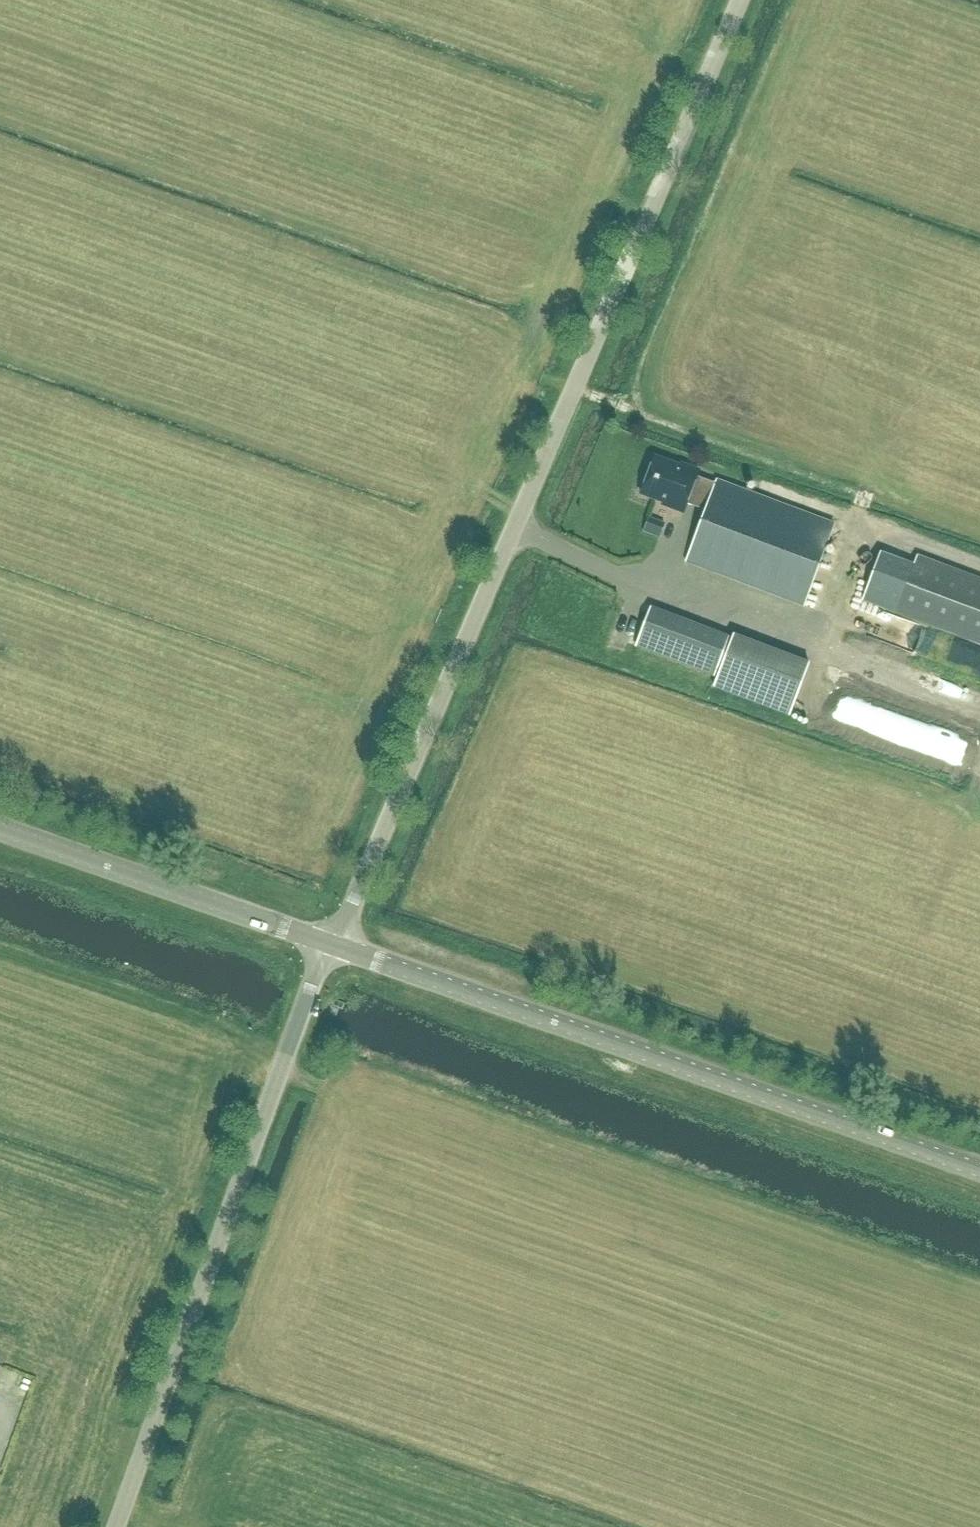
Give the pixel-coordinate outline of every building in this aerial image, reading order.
[(680,467),(655,457),(642,494),(670,505),(669,507),(684,512),(687,504),(706,511),(687,562),(804,606),(834,524),(717,480),(716,483),(697,477),(699,471),(681,465),(680,467)] [(917,555),(914,566),(881,553),(862,600),(979,645),(979,579),(917,555)] [(714,678),(729,637),(651,607),(636,648),(714,678)] [(734,635),(714,688),(791,716),(811,663),(734,635)]
